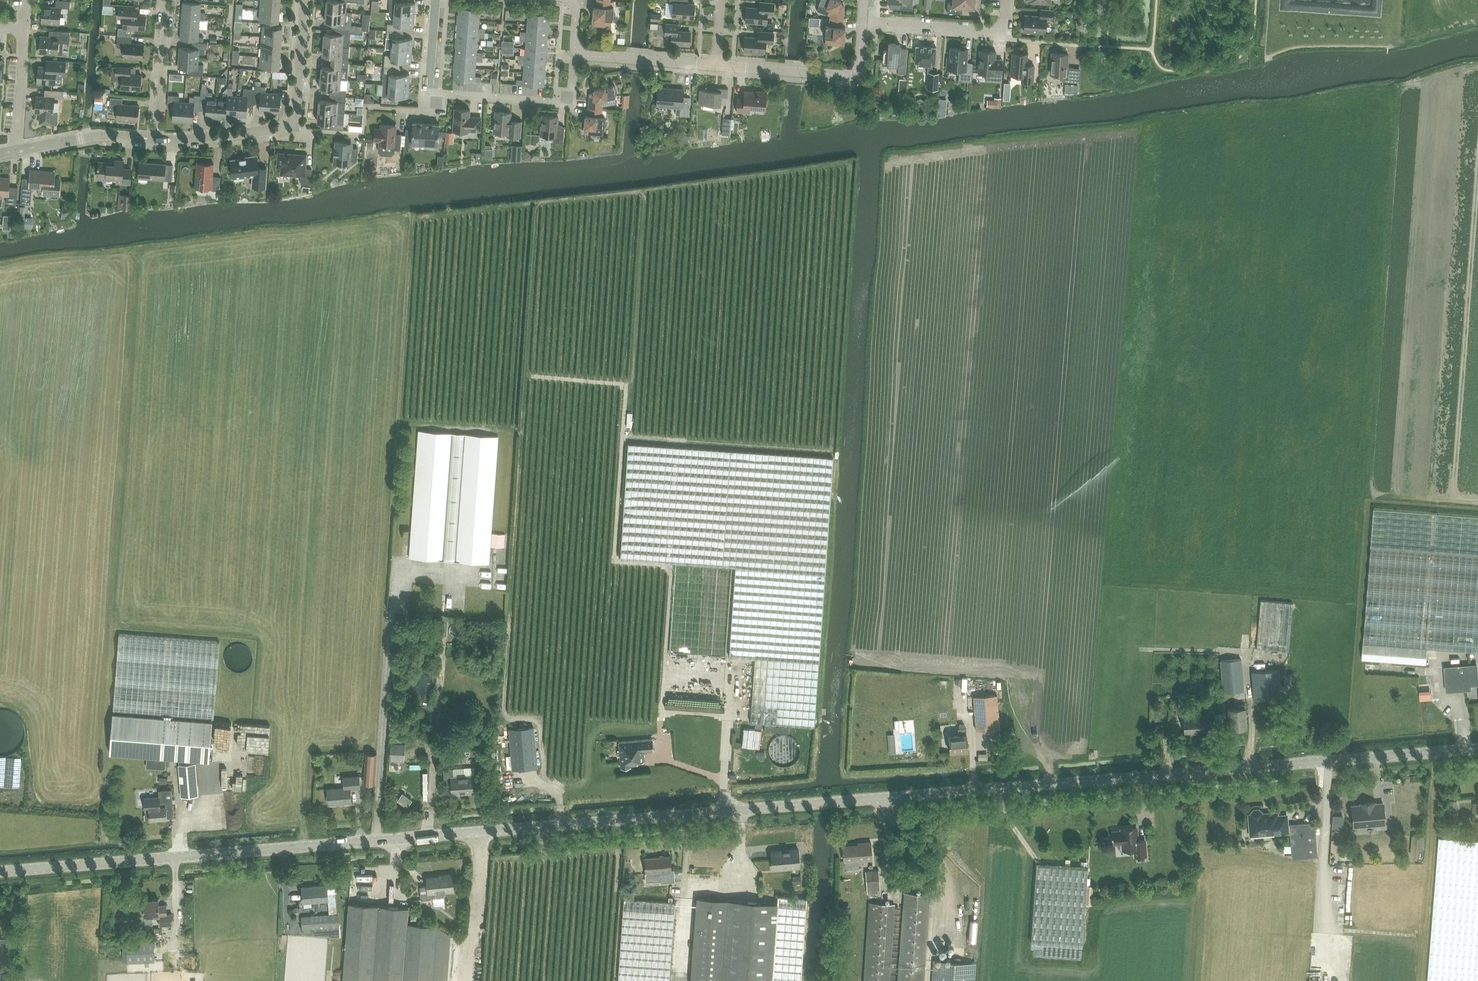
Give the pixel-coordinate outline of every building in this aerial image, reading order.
[(266,0),(261,0),(260,10),(280,12),(280,1),(266,0)] [(326,10),(346,12),(347,1),(364,3),(364,0),(341,0),(341,1),(334,0),(327,0),(326,10)] [(389,2),(390,2),(389,13),(394,13),(415,15),(415,3),(405,2),(405,0),(389,0),(389,2)] [(599,0),(597,0),(596,7),(594,7),(592,25),(611,26),(612,20),(613,8),(610,8),(610,1),(599,0)] [(693,19),(694,4),(685,3),(686,0),(669,0),(669,3),(673,3),(672,17),(693,19)] [(830,15),(830,19),(843,20),(843,12),(843,8),(843,6),(841,5),(839,4),(841,0),(818,0),(818,1),(818,2),(819,2),(818,4),(819,4),(817,10),(830,15)] [(887,2),(890,2),(890,8),(912,10),(912,0),(887,0),(887,2)] [(953,1),(948,2),(947,12),(962,14),(962,7),(973,7),(973,5),(975,3),(975,0),(953,0),(953,1)] [(70,2),(56,1),(55,7),(43,6),(42,16),(39,15),(38,23),(41,23),(41,24),(59,25),(60,8),(69,9),(70,2)] [(200,12),(201,3),(183,2),(182,14),(205,16),(206,12),(200,12)] [(746,7),(745,22),(766,24),(767,15),(767,9),(773,9),(774,3),(762,2),(761,8),(746,7)] [(119,27),(118,34),(131,35),(132,28),(145,29),(146,15),(137,15),(138,8),(133,8),(120,7),(119,18),(124,18),(124,28),(119,27)] [(459,7),(458,19),(479,21),(480,13),(486,14),(487,9),(480,9),(480,8),(459,7)] [(1023,31),(1045,33),(1046,19),(1052,19),(1052,10),(1040,9),(1040,16),(1025,15),(1023,31)] [(280,12),(260,10),(259,20),(279,22),(280,12)] [(326,10),(325,22),(339,23),(338,28),(351,29),(362,30),(362,26),(351,25),(352,12),(346,12),(326,10)] [(359,12),(358,23),(366,23),(366,12),(359,12)] [(527,24),(548,26),(549,14),(528,12),(522,12),(522,16),(528,17),(527,24)] [(414,26),(415,15),(394,13),(394,24),(387,23),(387,30),(403,32),(403,25),(414,26)] [(205,16),(182,14),(181,27),(199,28),(200,20),(205,20),(205,16)] [(809,17),(809,25),(819,26),(819,18),(809,17)] [(458,19),(457,31),(485,33),(485,29),(478,28),(479,21),(458,19)] [(843,20),(830,19),(829,26),(825,26),(825,27),(824,28),(824,29),(823,30),(823,31),(823,32),(823,33),(824,34),(824,35),(825,36),(824,37),(825,37),(825,44),(837,45),(837,44),(839,44),(841,44),(843,43),(844,41),(844,39),(845,27),(842,27),(843,20)] [(520,36),(547,38),(548,26),(527,24),(527,32),(520,31),(520,36)] [(672,36),(671,44),(689,45),(690,32),(677,31),(678,25),(666,24),(665,35),(672,36)] [(263,26),(262,36),(282,37),(282,27),(263,26)] [(199,28),(181,27),(180,39),(203,41),(204,37),(199,36),(199,28)] [(324,33),(323,44),(350,46),(351,35),(351,29),(338,28),(338,34),(324,33)] [(68,31),(54,30),(53,38),(40,37),(39,53),(57,55),(58,38),(67,39),(68,31)] [(402,38),(403,32),(387,30),(386,37),(392,38),(392,49),(412,50),(413,39),(402,38)] [(457,31),(457,43),(477,45),(478,37),(484,38),(485,33),(457,31)] [(744,51),(765,53),(766,43),(773,43),(773,33),(758,31),(758,38),(745,37),(744,43),(744,44),(743,44),(743,45),(743,46),(743,47),(743,48),(743,49),(744,50),(744,51)] [(131,44),(132,35),(118,35),(117,46),(125,47),(124,56),(143,57),(144,44),(131,44)] [(262,36),(261,46),(281,48),(282,37),(262,36)] [(526,48),(546,50),(547,38),(520,36),(520,40),(526,41),(526,48)] [(180,47),(179,57),(199,59),(199,54),(205,54),(205,49),(207,50),(207,43),(193,42),(192,48),(180,47)] [(457,43),(456,55),(483,57),(483,53),(477,52),(477,45),(457,43)] [(883,52),(883,64),(887,64),(889,65),(889,67),(890,69),(892,70),(893,71),(895,72),(898,72),(905,73),(907,49),(900,48),(900,47),(900,44),(896,44),(888,43),(888,50),(886,50),(885,50),(884,50),(884,51),(883,52)] [(323,44),(323,55),(331,56),(331,61),(348,63),(350,46),(323,44)] [(928,73),(927,89),(937,89),(938,73),(931,73),(932,64),(935,64),(936,47),(916,45),(914,63),(928,64),(927,73),(928,73)] [(261,46),(261,57),(280,58),(281,48),(261,46)] [(518,60),(545,62),(546,50),(526,48),(525,56),(518,55),(518,60)] [(972,64),(966,63),(967,50),(965,50),(961,50),(961,49),(950,48),(949,58),(947,58),(946,69),(959,70),(958,81),(971,82),(972,64)] [(411,62),(412,50),(392,49),(391,55),(385,55),(384,66),(400,68),(401,61),(411,62)] [(985,80),(1000,81),(1001,74),(1002,64),(1001,64),(1001,65),(995,64),(995,52),(988,51),(987,49),(984,49),(982,50),(982,51),(980,51),(978,73),(986,73),(985,80)] [(1012,53),(1010,75),(1021,76),(1021,82),(1032,83),(1034,66),(1028,65),(1026,63),(1027,54),(1021,54),(1020,52),(1016,52),(1014,53),(1012,53)] [(1067,67),(1068,54),(1051,53),(1050,74),(1051,74),(1053,77),(1057,77),(1059,75),(1062,75),(1061,81),(1072,82),(1073,68),(1067,67)] [(456,55),(455,67),(475,69),(476,61),(482,62),(483,57),(456,55)] [(199,59),(179,57),(178,68),(191,69),(190,75),(203,76),(204,65),(198,64),(199,59)] [(280,58),(261,57),(260,67),(279,68),(280,58)] [(38,67),(37,83),(62,85),(63,76),(65,76),(66,61),(47,60),(46,67),(38,67)] [(524,72),(544,74),(545,62),(518,60),(518,64),(524,65),(524,72)] [(322,66),(321,78),(341,79),(347,80),(348,63),(331,61),(330,67),(322,66)] [(366,73),(379,73),(380,64),(367,64),(366,73)] [(112,66),(112,75),(116,75),(122,75),(122,81),(122,87),(140,89),(141,75),(137,74),(132,74),(132,68),(117,67),(112,66)] [(384,66),(383,84),(384,84),(409,86),(410,75),(399,74),(400,68),(384,66)] [(508,74),(509,66),(501,66),(500,74),(508,74)] [(475,69),(455,67),(454,79),(474,81),(481,81),(481,77),(475,76),(475,69)] [(523,85),(543,86),(544,74),(524,72),(523,80),(517,79),(516,84),(523,84),(523,85)] [(334,90),(333,95),(346,96),(346,90),(340,89),(341,79),(321,78),(320,89),(334,90)] [(1042,88),(1044,96),(1066,91),(1064,83),(1042,88)] [(382,95),(381,102),(397,104),(398,97),(408,98),(409,86),(384,84),(383,95),(382,95)] [(1074,92),(1075,84),(1067,84),(1067,92),(1074,92)] [(589,100),(589,108),(602,109),(602,105),(616,103),(615,96),(615,95),(616,94),(616,93),(617,92),(617,91),(617,90),(616,89),(616,88),(615,87),(614,86),(613,85),(600,87),(594,88),(595,93),(593,93),(591,94),(590,96),(590,98),(590,100),(589,100)] [(255,90),(255,92),(261,92),(260,102),(259,111),(269,112),(271,93),(266,92),(266,87),(255,86),(255,90)] [(690,98),(683,97),(683,89),(658,87),(657,106),(679,107),(679,115),(689,116),(690,98)] [(699,104),(720,106),(721,104),(727,104),(728,89),(705,87),(705,90),(700,90),(699,104)] [(227,115),(237,116),(238,96),(232,96),(233,88),(228,88),(228,94),(226,115),(227,115)] [(201,95),(200,106),(206,107),(205,117),(216,118),(217,98),(212,98),(212,92),(207,92),(208,89),(202,89),(202,95),(201,95)] [(238,96),(237,116),(247,116),(248,102),(254,102),(254,98),(255,92),(255,90),(244,89),(243,97),(238,96)] [(64,92),(49,90),(49,97),(36,96),(35,113),(40,113),(39,125),(57,126),(57,125),(56,125),(57,115),(53,115),(54,98),(63,98),(64,92)] [(736,112),(749,113),(750,107),(765,108),(766,92),(757,91),(757,92),(744,91),(744,99),(737,98),(736,112)] [(217,98),(216,118),(226,119),(227,115),(226,115),(228,94),(223,93),(223,99),(217,98)] [(269,112),(280,113),(281,93),(271,93),(269,112)] [(365,93),(365,102),(374,102),(374,99),(370,99),(371,94),(365,93)] [(172,121),(183,121),(184,102),(179,101),(179,96),(168,95),(168,102),(174,103),(172,121)] [(184,102),(183,121),(193,122),(194,109),(200,109),(200,106),(201,95),(195,95),(195,97),(190,97),(190,102),(184,102)] [(319,100),(318,111),(338,113),(339,107),(345,108),(346,96),(333,95),(333,101),(319,100)] [(117,119),(138,120),(139,105),(122,104),(123,97),(111,97),(110,110),(117,111),(117,119)] [(601,116),(602,109),(589,108),(588,115),(585,115),(584,133),(603,135),(603,128),(604,128),(605,117),(601,116)] [(481,118),(469,117),(470,110),(455,109),(453,131),(468,132),(468,130),(480,131),(481,118)] [(318,111),(317,122),(330,123),(330,129),(343,130),(344,118),(338,118),(338,113),(318,111)] [(509,136),(521,137),(522,122),(511,121),(511,113),(495,112),(493,132),(509,133),(509,136)] [(557,126),(558,117),(542,115),(541,135),(553,136),(553,142),(563,143),(564,127),(557,126)] [(722,134),(730,135),(731,119),(723,118),(722,134)] [(406,129),(405,146),(412,147),(412,143),(437,145),(439,124),(430,124),(430,123),(423,123),(413,122),(413,130),(406,129)] [(380,140),(380,144),(379,151),(382,154),(391,154),(393,152),(394,149),(400,150),(401,134),(395,134),(395,126),(381,124),(381,129),(375,129),(374,140),(380,140)] [(351,148),(351,144),(336,142),(335,163),(350,164),(350,161),(357,162),(358,148),(351,148)] [(281,173),(301,175),(301,183),(310,184),(312,169),(305,168),(306,156),(279,154),(278,166),(282,166),(281,173)] [(252,186),(265,187),(267,168),(258,168),(257,156),(247,157),(247,158),(231,160),(233,178),(253,175),(252,186)] [(117,183),(130,184),(131,169),(123,168),(124,161),(115,160),(115,163),(99,161),(99,165),(98,165),(98,167),(99,167),(98,177),(117,179),(117,183)] [(138,178),(171,180),(173,164),(156,163),(156,164),(151,164),(151,163),(140,162),(138,178)] [(195,187),(212,188),(211,190),(219,191),(221,177),(213,176),(214,163),(197,162),(195,187)] [(22,178),(20,204),(30,205),(31,188),(44,189),(43,195),(58,196),(59,181),(53,181),(54,174),(31,172),(31,179),(22,178)] [(1,205),(1,195),(7,196),(6,203),(16,204),(17,187),(7,187),(8,179),(0,178),(0,205),(1,205)] [(124,196),(124,209),(131,210),(132,196),(124,196)] [(453,561),(462,434),(452,434),(452,433),(417,431),(408,557),(443,560),(453,561)] [(453,561),(488,563),(497,437),(462,434),(453,561)] [(629,442),(621,558),(736,566),(729,657),(755,658),(751,722),(815,727),(826,574),(825,574),(834,457),(629,442)] [(1371,546),(1477,555),(1477,516),(1374,508),(1371,546)] [(1371,546),(1364,643),(1428,648),(1477,652),(1477,555),(1371,546)] [(725,667),(732,566),(677,563),(670,657),(678,657),(676,691),(694,692),(693,699),(722,701),(723,675),(728,675),(729,668),(725,667)] [(1257,648),(1289,651),(1293,603),(1260,600),(1257,648)] [(446,636),(458,638),(460,625),(448,623),(446,636)] [(114,711),(214,718),(219,641),(119,634),(114,711)] [(253,658),(253,655),(253,652),(252,649),(251,647),(249,645),(247,643),(244,641),(240,640),(238,640),(235,640),(232,641),(230,642),(227,644),(226,645),(224,648),(223,650),(222,654),(223,659),(224,662),(226,665),(228,667),(230,668),(233,670),(237,670),(240,670),(243,669),(245,668),(248,666),(250,664),(251,661),(253,658)] [(445,641),(444,649),(453,650),(454,642),(445,641)] [(1428,648),(1364,643),(1362,659),(1426,664),(1428,648)] [(1241,658),(1220,660),(1223,693),(1244,692),(1241,658)] [(1445,668),(1446,691),(1469,690),(1468,666),(1445,668)] [(1255,670),(1256,698),(1283,697),(1282,669),(1255,670)] [(998,703),(975,704),(977,729),(977,730),(1000,728),(998,703)] [(1240,708),(1235,708),(1230,707),(1230,727),(1246,727),(1247,704),(1240,704),(1240,708)] [(20,729),(20,725),(18,721),(17,717),(14,714),(10,711),(7,709),(3,708),(0,707),(0,751),(3,750),(7,749),(10,747),(14,744),(17,741),(18,737),(20,733),(20,729)] [(109,753),(136,755),(210,761),(212,721),(112,713),(109,753)] [(1184,717),(1186,732),(1206,731),(1205,715),(1184,717)] [(509,728),(513,768),(538,766),(534,726),(509,728)] [(959,735),(949,736),(950,752),(967,751),(966,728),(958,728),(959,735)] [(800,755),(801,752),(800,749),(800,746),(798,744),(797,741),(795,739),(792,738),(789,737),(786,736),(783,736),(779,737),(776,739),(774,740),(772,742),(770,746),(769,749),(769,752),(769,755),(770,758),(772,761),(773,763),(776,765),(778,766),(781,767),(784,768),(788,768),(791,767),(793,765),(796,763),(798,761),(800,758),(800,755)] [(638,764),(638,761),(645,761),(644,751),(654,750),(653,738),(619,741),(621,767),(631,767),(631,765),(638,764)] [(405,744),(391,743),(389,770),(403,771),(405,744)] [(364,783),(375,783),(377,753),(366,753),(364,783)] [(178,765),(180,797),(198,795),(195,764),(178,765)] [(464,774),(474,773),(473,765),(463,767),(464,774)] [(442,769),(443,782),(450,782),(451,794),(477,792),(475,775),(453,777),(452,769),(442,769)] [(359,776),(344,777),(345,784),(343,784),(343,788),(327,789),(328,804),(350,803),(349,788),(360,788),(359,776)] [(142,789),(135,789),(134,802),(142,802),(142,789)] [(159,796),(144,797),(145,810),(149,810),(150,819),(167,818),(174,817),(173,805),(169,805),(169,800),(173,800),(172,789),(159,790),(159,796)] [(413,800),(403,793),(398,800),(407,807),(413,800)] [(1375,805),(1375,803),(1361,804),(1361,806),(1352,807),(1354,826),(1372,825),(1371,821),(1385,820),(1384,804),(1375,805)] [(1262,814),(1262,812),(1259,809),(1254,809),(1252,813),(1252,814),(1249,814),(1250,828),(1252,828),(1252,835),(1289,833),(1287,815),(1278,816),(1278,812),(1262,814)] [(1291,825),(1293,855),(1293,858),(1317,856),(1318,856),(1315,823),(1291,825)] [(1121,828),(1121,830),(1113,831),(1115,843),(1122,842),(1123,849),(1135,848),(1136,856),(1146,855),(1145,839),(1138,839),(1136,827),(1121,828)] [(1464,839),(1440,837),(1428,980),(1477,980),(1477,840),(1464,839)] [(862,842),(862,844),(843,846),(844,861),(873,859),(871,841),(862,842)] [(770,851),(771,870),(799,868),(797,849),(770,851)] [(670,856),(644,858),(646,881),(661,880),(661,882),(674,881),(673,870),(672,870),(670,856)] [(1031,942),(1082,945),(1088,868),(1036,864),(1031,942)] [(879,870),(866,871),(868,894),(878,893),(878,889),(880,889),(879,870)] [(444,898),(444,892),(454,891),(452,874),(442,875),(442,876),(427,877),(428,887),(419,887),(420,900),(444,898)] [(301,888),(303,903),(328,901),(326,885),(301,888)] [(931,894),(904,892),(898,980),(925,980),(931,894)] [(773,980),(801,980),(807,898),(779,896),(779,903),(773,980)] [(691,978),(730,980),(773,980),(779,903),(697,897),(691,978)] [(650,980),(670,980),(676,902),(624,898),(618,979),(650,980)] [(159,915),(160,925),(173,924),(172,913),(167,914),(166,904),(159,905),(159,899),(143,900),(144,916),(159,915)] [(896,903),(869,901),(863,980),(890,980),(896,903)] [(346,944),(343,980),(432,980),(437,926),(407,923),(408,909),(349,904),(346,944)] [(338,914),(302,916),(303,934),(336,936),(335,927),(339,927),(338,914)] [(155,937),(166,935),(165,925),(154,926),(155,937)] [(13,939),(0,938),(0,980),(11,980),(13,939)] [(127,942),(127,962),(155,961),(154,941),(127,942)] [(975,963),(934,960),(933,980),(974,980),(975,963)]
